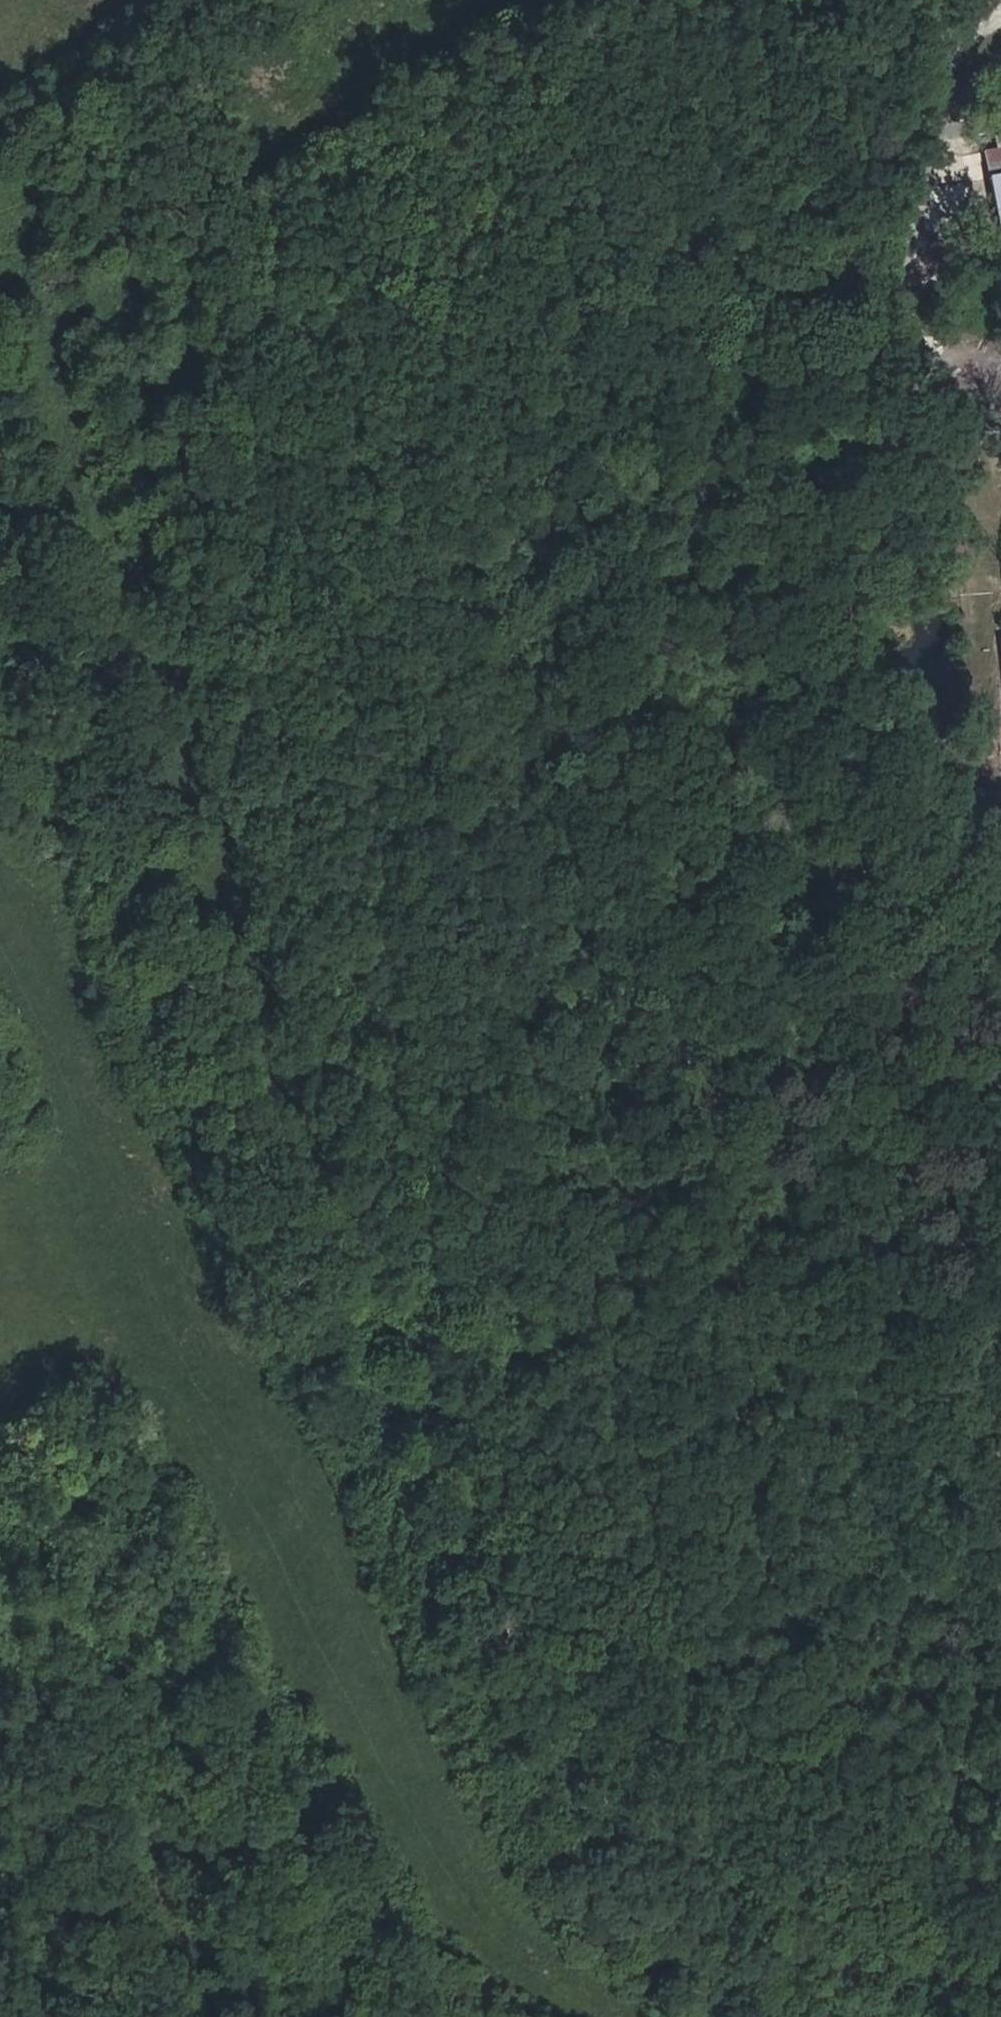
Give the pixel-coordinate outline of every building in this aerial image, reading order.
[(995,124),(999,147),(986,149),(1000,231),(1000,123),(995,124)]
